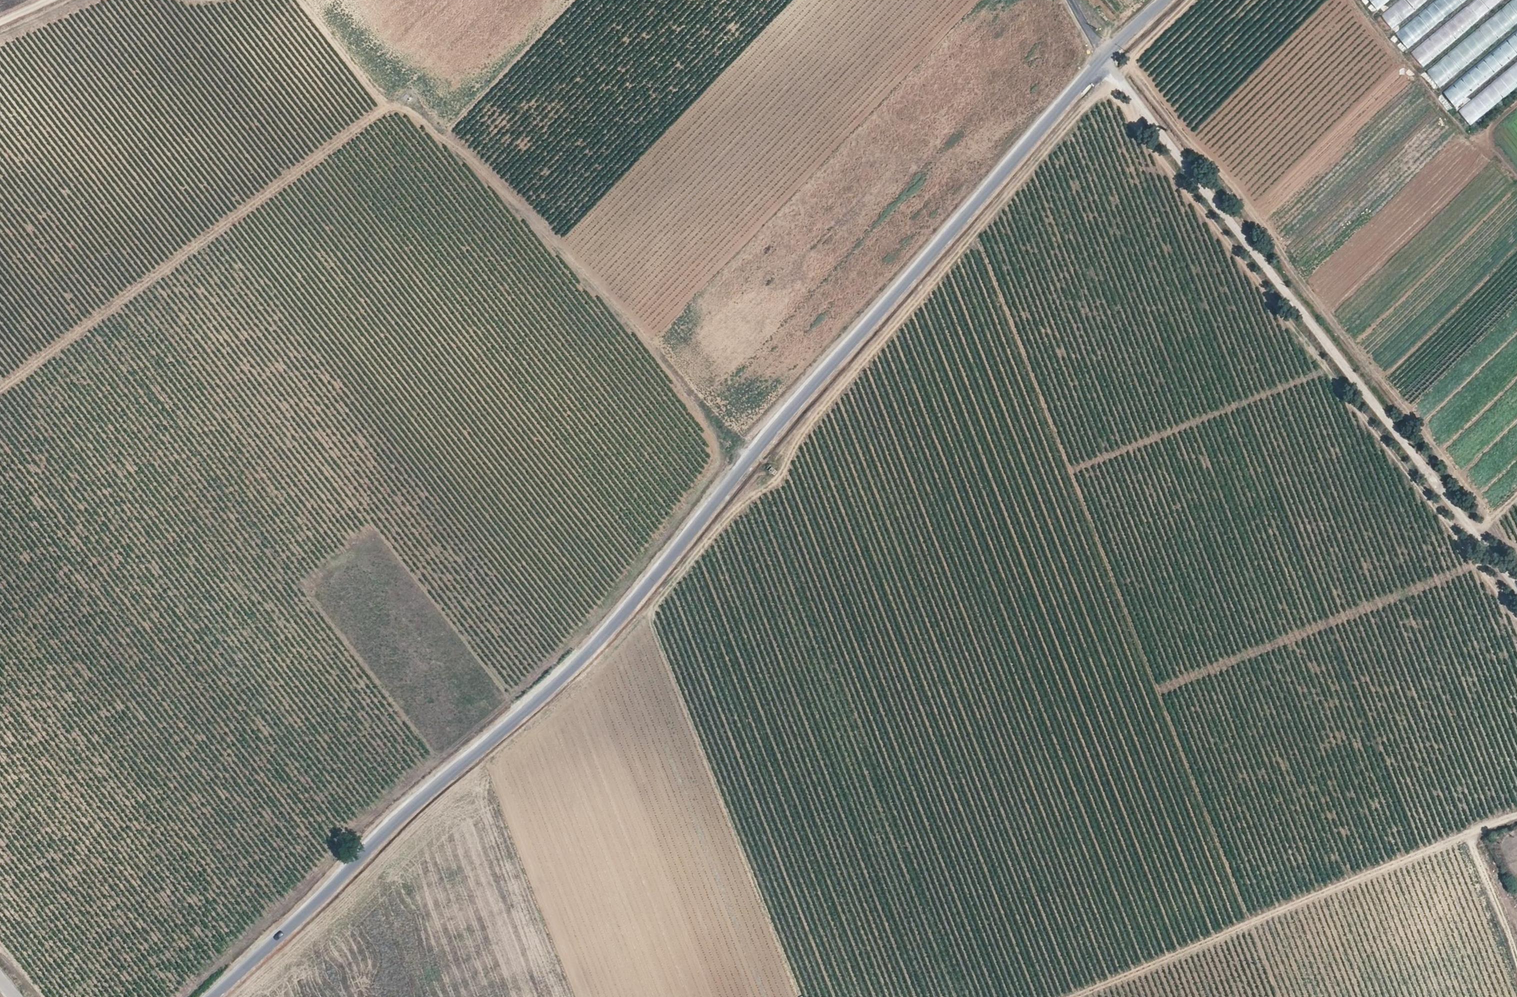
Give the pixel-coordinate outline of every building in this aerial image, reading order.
[(1376,9),(1389,27),(1424,0),(1387,0),(1376,9)] [(1395,35),(1409,51),(1409,52),(1443,90),(1441,92),(1457,109),(1456,110),(1471,127),(1516,87),(1516,0),(1435,0),(1395,35)] [(769,464),(766,467),(774,475),(778,470),(769,464)]
